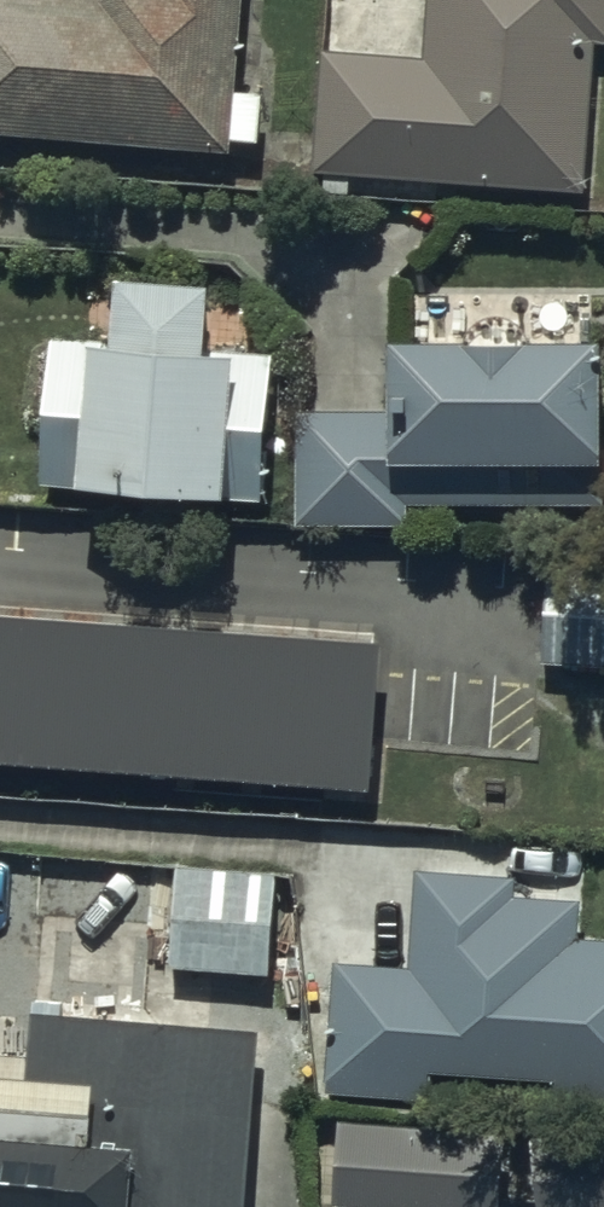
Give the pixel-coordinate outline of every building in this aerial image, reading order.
[(231,165),(232,154),(257,155),(260,113),(236,111),(243,0),(98,0),(97,11),(0,5),(0,148),(231,165)] [(430,69),(322,62),(314,186),(587,205),(597,54),(603,55),(603,0),(435,0),(430,69)] [(80,504),(79,519),(229,529),(229,514),(262,515),(264,459),(270,459),(274,366),(207,363),(209,314),(116,310),(114,354),(54,351),(41,501),(80,504)] [(386,423),(298,423),(298,537),(411,537),(411,517),(603,516),(603,369),(386,369),(386,423)] [(603,680),(603,577),(547,574),(541,676),(603,680)] [(0,622),(0,773),(369,792),(377,642),(0,622)] [(179,881),(171,979),(265,987),(272,888),(179,881)] [(334,977),(327,1107),(431,1112),(431,1093),(557,1099),(556,1118),(603,1120),(603,958),(579,957),(581,914),(512,911),(513,887),(414,882),(409,981),(334,977)] [(260,1048),(32,1027),(28,1071),(0,1069),(0,1206),(247,1206),(260,1048)] [(334,1206),(499,1206),(499,1205),(513,1206),(516,1163),(505,1163),(506,1146),(339,1135),(334,1206)]
